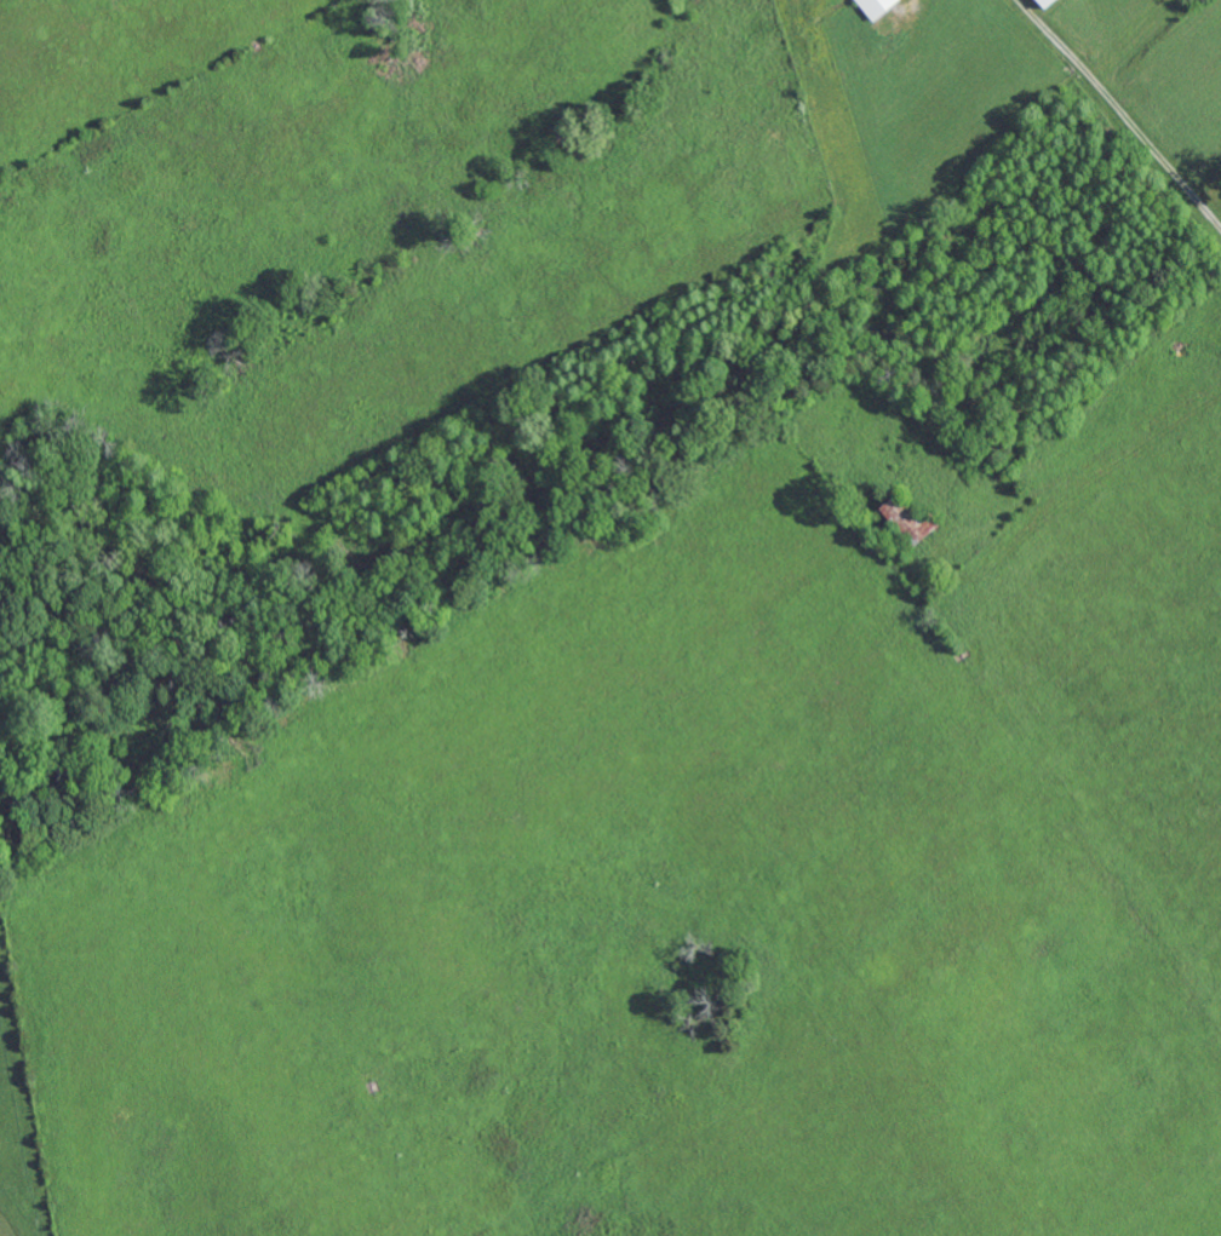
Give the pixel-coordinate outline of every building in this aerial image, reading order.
[(870,22),(898,0),(853,0),(870,22)] [(1041,11),(1054,0),(1032,0),(1041,11)]
